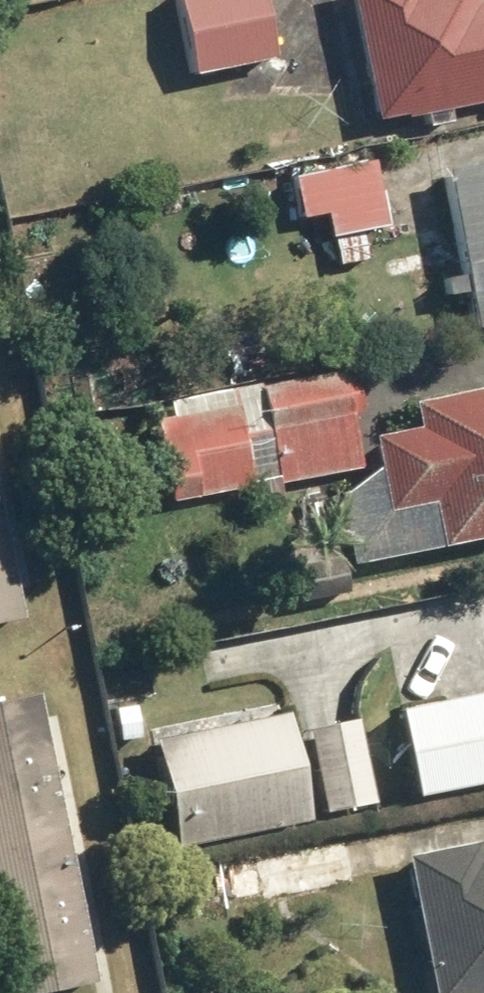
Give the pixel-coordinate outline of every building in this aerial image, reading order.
[(187,70),(266,55),(256,0),(174,0),(187,70)] [(371,120),(483,97),(483,0),(478,0),(469,2),(468,0),(346,0),(371,120)] [(289,174),(297,217),(323,212),(328,236),(330,236),(335,265),(366,259),(361,230),(377,227),(365,161),(289,174)] [(467,328),(483,325),(483,161),(438,169),(467,328)] [(257,380),(276,482),(358,467),(339,364),(257,380)] [(346,564),(483,536),(483,384),(407,399),(412,426),(366,435),(375,481),(331,490),(346,564)] [(152,418),(167,499),(249,484),(234,402),(152,418)] [(19,617),(0,525),(0,621),(19,617)] [(288,565),(295,601),(345,592),(339,556),(288,565)] [(0,697),(0,982),(2,992),(32,992),(93,980),(32,690),(0,697)] [(409,797),(483,782),(483,692),(392,710),(409,797)] [(149,741),(171,847),(306,818),(284,713),(149,741)] [(304,729),(321,810),(370,800),(353,719),(304,729)] [(263,895),(264,900),(354,883),(345,836),(253,853),(254,857),(197,867),(205,906),(263,895)] [(430,992),(482,992),(483,992),(483,854),(476,856),(473,841),(401,855),(430,992)]
